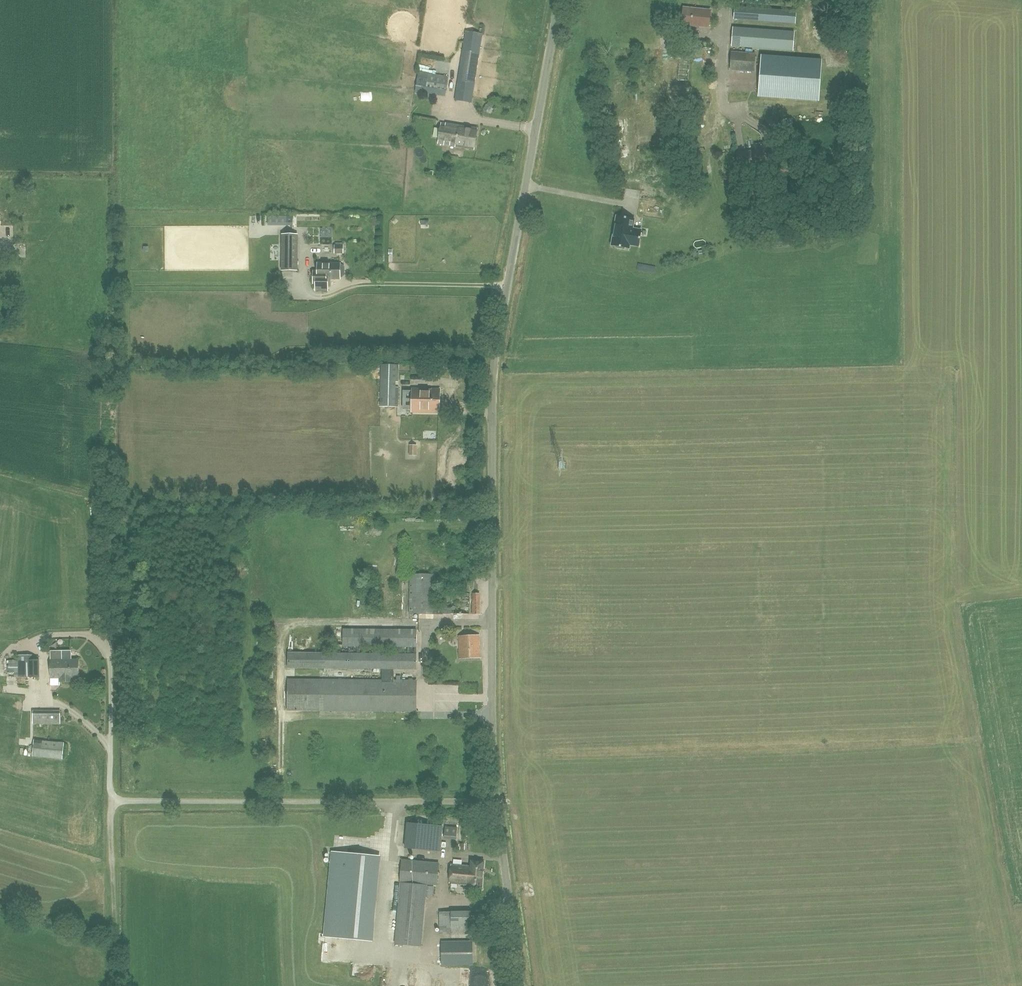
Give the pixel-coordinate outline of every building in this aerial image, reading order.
[(796,24),(797,11),(735,7),(734,19),(796,24)] [(708,27),(710,11),(684,8),(682,25),(708,27)] [(793,51),(794,32),(733,28),(732,47),(793,51)] [(472,103),(482,34),(466,32),(455,100),(472,103)] [(754,72),(756,55),(732,53),(730,70),(754,72)] [(822,59),(761,55),(758,97),(819,102),(822,59)] [(695,60),(696,69),(701,69),(702,75),(709,74),(709,59),(695,60)] [(688,72),(680,70),(680,86),(688,86),(688,72)] [(447,89),(449,77),(428,73),(426,85),(436,87),(435,95),(445,97),(446,89),(447,89)] [(474,149),(477,130),(442,124),(439,144),(474,149)] [(629,186),(626,197),(644,201),(646,190),(629,186)] [(630,217),(621,215),(621,217),(617,216),(612,245),(616,246),(616,248),(624,249),(625,248),(629,248),(630,245),(639,246),(641,230),(632,229),(634,219),(630,219),(630,217)] [(297,270),(297,235),(282,235),(282,270),(297,270)] [(328,291),(328,283),(326,283),(326,279),(328,279),(340,279),(340,277),(342,277),(344,275),(345,267),(342,265),(340,265),(340,264),(318,264),(318,272),(314,272),(314,284),(316,284),(316,291),(328,291)] [(398,382),(399,365),(381,365),(380,407),(398,407),(398,388),(396,388),(396,382),(398,382)] [(412,390),(412,411),(439,412),(440,390),(412,390)] [(442,606),(435,606),(436,574),(410,574),(410,613),(470,614),(470,594),(442,593),(442,606)] [(336,629),(336,654),(288,653),(288,667),(382,668),(382,681),(346,680),(321,680),(288,680),(288,710),(416,711),(416,681),(403,681),(403,675),(394,675),(394,673),(394,668),(417,669),(417,630),(336,629)] [(460,659),(480,658),(479,635),(459,636),(460,659)] [(72,660),(72,651),(62,651),(62,660),(51,660),(51,678),(60,678),(60,682),(72,682),(72,678),(79,678),(79,659),(72,660)] [(40,677),(40,660),(28,659),(28,660),(19,660),(19,661),(10,661),(10,672),(15,672),(15,668),(19,668),(19,677),(29,677),(40,677)] [(60,724),(60,711),(33,711),(33,724),(60,724)] [(63,759),(65,743),(35,740),(33,756),(63,759)] [(440,851),(443,826),(408,823),(405,848),(440,851)] [(457,840),(457,827),(445,827),(445,839),(457,840)] [(365,940),(373,856),(333,852),(325,937),(365,940)] [(437,885),(439,864),(402,860),(400,881),(401,881),(395,943),(421,946),(426,896),(433,897),(434,887),(427,886),(427,884),(437,885)] [(482,889),(484,862),(472,861),(471,866),(451,864),(450,884),(470,885),(470,888),(482,889)] [(472,934),(471,911),(451,911),(439,912),(440,934),(452,934),(472,934)] [(442,965),(473,965),(473,942),(441,942),(442,965)]
